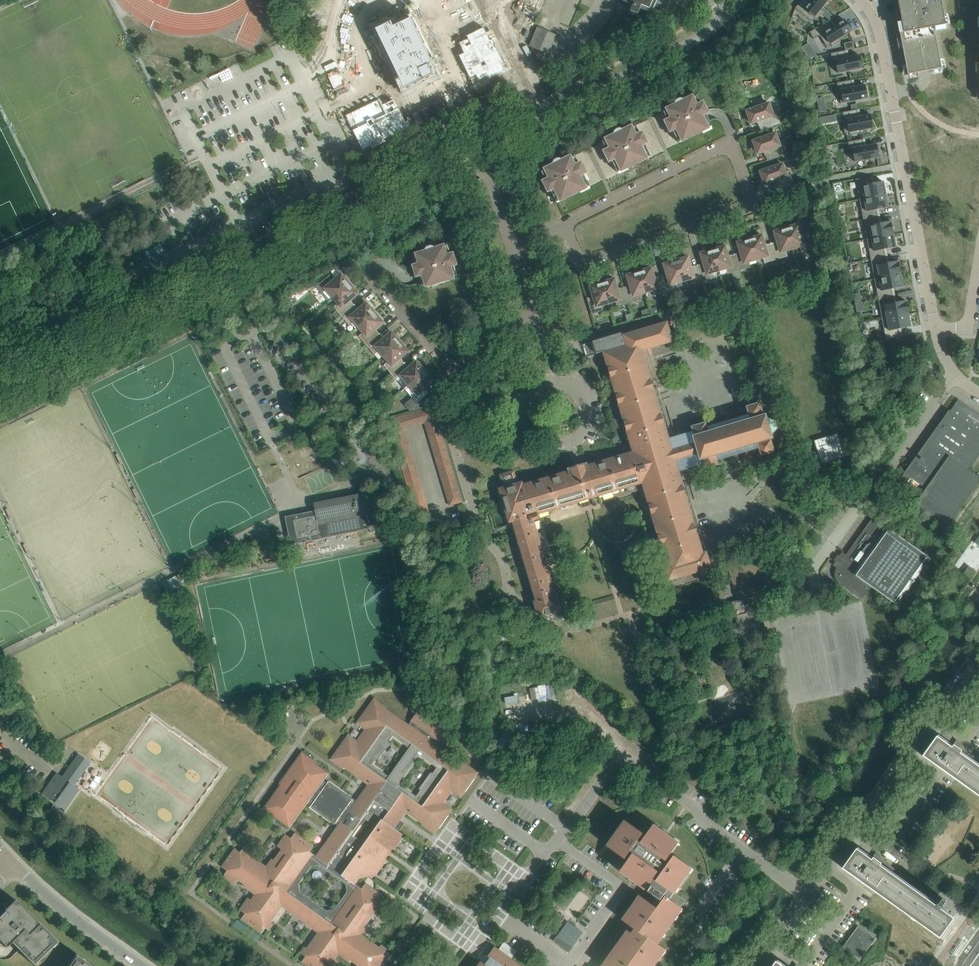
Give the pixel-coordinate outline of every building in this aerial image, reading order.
[(623,2),(634,6),(631,12),(639,15),(641,10),(652,14),(658,0),(623,0),(623,2)] [(795,8),(812,22),(815,18),(817,19),(823,11),(821,10),(829,0),(812,0),(811,0),(802,0),(795,8)] [(895,7),(896,11),(898,21),(908,75),(919,73),(930,71),(942,68),(934,28),(946,25),(941,0),(898,0),(898,3),(899,6),(895,7)] [(392,23),(377,30),(406,90),(435,76),(430,66),(434,64),(412,19),(395,28),(392,23)] [(830,20),(809,32),(814,39),(820,35),(826,46),(831,44),(832,46),(841,41),(839,39),(852,31),(845,20),(834,26),(830,20)] [(537,27),(529,46),(540,50),(548,31),(537,27)] [(460,46),(456,48),(460,55),(459,56),(473,84),(487,77),(488,80),(506,72),(502,63),(504,62),(493,39),(490,40),(484,28),(467,36),(469,39),(459,43),(460,46)] [(853,41),(844,43),(845,50),(855,48),(853,41)] [(845,50),(831,53),(832,61),(836,61),(838,73),(862,68),(859,55),(847,58),(845,50)] [(851,80),(837,83),(841,103),(868,98),(865,85),(853,87),(851,80)] [(651,156),(703,131),(712,126),(706,114),(708,113),(703,104),(702,105),(697,96),(683,103),(681,99),(676,102),(677,105),(624,132),(622,128),(615,132),(616,135),(562,162),(560,159),(554,162),(555,165),(542,172),(547,181),(545,182),(549,191),(551,190),(557,203),(590,186),(651,156)] [(380,99),(351,113),(357,124),(351,127),(356,137),(362,150),(406,129),(403,123),(406,122),(402,114),(399,108),(398,109),(397,106),(393,99),(390,101),(388,97),(381,100),(380,99)] [(781,124),(776,109),(772,111),(769,103),(764,105),(763,104),(764,104),(764,103),(755,106),(755,107),(756,107),(756,108),(747,111),(746,111),(745,111),(748,119),(749,119),(748,119),(750,118),(751,123),(761,120),(764,130),(781,124)] [(844,120),(842,120),(845,133),(849,132),(850,135),(860,133),(859,130),(873,128),(871,115),(858,117),(857,109),(842,112),(844,120)] [(821,117),(820,117),(821,124),(822,124),(836,121),(835,115),(821,117)] [(771,160),(788,154),(783,139),(778,141),(775,133),(770,135),(770,134),(771,134),(770,133),(761,136),(761,137),(762,137),(763,138),(754,141),(753,141),(752,141),(755,149),(756,148),(758,153),(767,150),(771,160)] [(863,139),(848,142),(849,150),(853,149),(855,162),(879,157),(876,144),(864,146),(863,139)] [(774,181),(778,190),(795,184),(790,170),(785,172),(783,164),(777,166),(777,165),(778,164),(777,164),(768,167),(768,168),(769,167),(769,168),(761,171),(761,172),(759,172),(759,171),(762,180),(762,179),(763,179),(765,184),(774,181)] [(870,176),(855,179),(859,200),(886,194),(884,182),(872,184),(870,176)] [(886,194),(859,200),(863,219),(878,217),(876,210),(888,207),(886,194)] [(878,217),(863,219),(867,239),(893,234),(891,221),(879,224),(878,217)] [(793,224),(786,226),(793,248),(800,246),(801,252),(813,249),(809,235),(803,237),(799,224),(794,226),(793,225),(794,225),(793,224)] [(793,248),(786,226),(779,228),(779,229),(780,230),(775,231),(778,245),(772,246),(776,260),(787,256),(786,250),(793,248)] [(893,234),(867,239),(870,259),(885,256),(884,249),(896,247),(893,234)] [(757,235),(749,237),(756,259),(763,257),(765,263),(776,260),(772,246),(766,248),(762,235),(757,237),(756,236),(757,235)] [(451,255),(448,245),(446,237),(411,248),(417,266),(415,267),(418,276),(420,275),(426,295),(460,285),(454,265),(456,264),(453,255),(451,255)] [(756,259),(749,237),(742,239),(742,240),(743,241),(738,242),(742,255),(735,257),(739,270),(751,267),(749,261),(756,259)] [(720,246),(712,248),(719,270),(726,268),(728,274),(739,270),(735,257),(729,259),(725,246),(720,248),(720,246)] [(719,270),(712,248),(705,250),(705,251),(706,251),(706,252),(701,253),(705,266),(698,268),(702,281),(714,278),(712,272),(719,270)] [(885,256),(870,259),(874,279),(901,274),(899,261),(887,263),(885,256)] [(683,257),(676,259),(682,281),(689,279),(691,285),(702,281),(698,268),(692,270),(688,257),(683,258),(683,257)] [(682,281),(676,259),(668,261),(668,262),(669,262),(669,263),(664,264),(668,277),(662,279),(666,292),(677,289),(675,283),(682,281)] [(646,268),(639,270),(645,292),(652,290),(654,296),(666,292),(662,279),(655,281),(651,268),(646,269),(646,268)] [(645,292),(639,270),(631,272),(632,273),(632,272),(632,274),(627,275),(631,288),(625,290),(629,303),(640,300),(638,294),(645,292)] [(334,297),(351,282),(346,276),(346,277),(345,278),(342,274),(331,283),(327,278),(330,275),(316,287),(324,296),(329,292),(334,297)] [(901,274),(874,279),(878,299),(893,296),(891,289),(903,287),(901,274)] [(618,292),(615,279),(610,280),(609,279),(610,279),(609,278),(602,281),(609,303),(616,301),(617,307),(629,303),(625,290),(618,292)] [(302,285),(305,291),(312,287),(309,281),(302,285)] [(609,303),(602,281),(595,283),(596,284),(591,286),(594,299),(588,301),(592,314),(603,311),(602,305),(609,303)] [(356,288),(351,282),(334,297),(338,303),(334,307),(342,316),(352,307),(348,302),(358,293),(355,289),(356,288),(356,289),(356,288)] [(893,296),(878,299),(882,319),(908,314),(906,301),(894,303),(893,296)] [(359,327),(376,311),(371,306),(370,307),(367,303),(356,312),(352,307),(342,316),(349,325),(354,321),(359,327)] [(381,317),(376,311),(359,327),(363,332),(359,336),(367,345),(377,336),(373,331),(383,322),(380,318),(381,317),(381,318),(381,317)] [(908,314),(882,319),(886,339),(900,336),(899,329),(911,326),(908,314)] [(673,341),(670,332),(667,322),(623,335),(624,336),(620,337),(619,333),(593,341),(596,354),(604,351),(604,352),(633,452),(643,483),(667,563),(663,564),(668,581),(711,568),(706,551),(703,552),(679,473),(703,466),(704,469),(718,465),(718,462),(760,450),(761,456),(775,452),(771,439),(773,439),(772,435),(778,428),(775,420),(767,418),(766,414),(764,415),(760,403),(747,407),(749,416),(707,428),(706,423),(692,427),(694,433),(669,440),(643,350),(673,341)] [(395,336),(392,332),(381,341),(377,336),(367,345),(375,354),(379,350),(384,356),(401,340),(396,335),(395,336)] [(406,346),(401,340),(384,356),(389,361),(384,365),(392,374),(402,365),(398,360),(408,351),(405,347),(406,346),(406,347),(406,346)] [(409,385),(426,369),(421,364),(420,365),(417,361),(407,370),(402,365),(392,374),(400,383),(404,379),(409,385)] [(431,375),(426,369),(409,385),(414,390),(409,394),(417,403),(431,392),(430,391),(427,394),(423,389),(433,380),(430,376),(431,375),(431,376),(431,375)] [(978,451),(978,431),(963,420),(971,409),(972,410),(972,409),(958,399),(950,411),(949,410),(901,478),(908,482),(911,478),(926,489),(913,507),(945,530),(978,481),(978,477),(966,468),(978,451)] [(439,422),(436,412),(429,414),(427,408),(421,410),(425,423),(426,426),(439,422)] [(425,423),(421,410),(414,412),(418,425),(425,423)] [(418,425),(414,412),(407,414),(411,427),(418,425)] [(411,427),(407,414),(400,416),(404,429),(411,427)] [(406,436),(404,429),(400,416),(388,420),(394,440),(406,436)] [(838,433),(814,441),(822,464),(845,457),(838,433)] [(408,443),(406,436),(394,440),(396,446),(408,443)] [(446,446),(444,439),(431,443),(433,450),(446,446)] [(410,449),(408,443),(396,446),(398,453),(410,449)] [(448,453),(446,446),(433,450),(435,457),(448,453)] [(413,456),(410,449),(398,453),(400,460),(413,456)] [(532,516),(643,483),(633,452),(588,465),(587,463),(581,465),(581,464),(574,466),(574,467),(568,469),(569,471),(523,485),(522,482),(518,483),(514,471),(500,475),(504,487),(499,489),(510,523),(511,522),(513,529),(515,528),(537,601),(534,602),(539,618),(544,617),(546,623),(561,618),(559,612),(563,611),(558,595),(556,595),(532,516)] [(450,460),(448,453),(435,457),(437,464),(450,460)] [(415,463),(413,456),(400,460),(402,467),(415,463)] [(452,467),(450,460),(437,464),(439,471),(452,467)] [(417,470),(415,463),(402,467),(404,474),(417,470)] [(454,474),(452,467),(439,471),(441,478),(454,474)] [(419,477),(417,470),(404,474),(406,481),(419,477)] [(456,481),(454,474),(441,478),(443,485),(456,481)] [(421,484),(419,477),(406,481),(408,488),(421,484)] [(458,488),(456,481),(443,485),(445,492),(458,488)] [(423,491),(421,484),(408,488),(410,495),(423,491)] [(460,495),(458,488),(445,492),(448,498),(460,495)] [(425,498),(423,491),(410,495),(412,502),(425,498)] [(361,494),(355,496),(354,496),(358,519),(368,517),(366,506),(373,504),(371,493),(361,494)] [(462,502),(460,495),(448,498),(450,505),(462,502)] [(290,517),(287,517),(287,518),(289,527),(291,539),(324,532),(331,531),(332,535),(357,531),(370,528),(370,525),(368,517),(358,519),(354,496),(343,498),(338,499),(334,500),(315,504),(316,511),(290,517)] [(427,505),(425,498),(412,502),(414,508),(427,505)] [(429,512),(427,505),(414,508),(416,515),(429,512)] [(930,558),(891,530),(886,527),(885,528),(872,518),(846,555),(842,552),(833,565),(837,568),(835,570),(835,573),(835,576),(836,579),(837,581),(839,583),(861,599),(871,586),(897,605),(903,596),(912,602),(932,574),(924,568),(930,558)] [(383,523),(370,525),(370,528),(371,532),(384,530),(383,523)] [(972,579),(977,571),(969,566),(964,573),(972,579)] [(751,621),(762,617),(755,594),(732,601),(736,615),(748,612),(751,621)] [(451,809),(442,803),(452,789),(460,796),(477,772),(465,764),(464,765),(439,747),(441,743),(442,744),(450,733),(436,723),(418,710),(411,721),(411,722),(409,725),(386,709),(387,708),(375,699),(358,722),(367,728),(357,742),(349,735),(332,759),(344,767),(345,766),(365,780),(367,777),(372,781),(356,803),(352,800),(353,798),(329,780),(328,782),(323,778),(327,774),(315,765),(317,762),(303,753),(285,777),(287,778),(265,808),(290,825),(306,802),(311,805),(310,807),(334,824),(335,823),(339,826),(317,856),(310,851),(313,846),(307,842),(305,844),(304,844),(299,841),(299,840),(300,837),(295,833),(291,838),(287,834),(283,840),(285,842),(285,843),(283,846),(285,847),(275,860),(274,859),(268,868),(250,855),(250,856),(248,855),(248,854),(250,851),(244,847),(240,852),(236,848),(232,854),(234,856),(234,857),(231,862),(229,862),(227,861),(223,867),(227,870),(224,875),(230,879),(232,876),(233,876),(236,878),(237,877),(247,884),(246,885),(259,895),(252,903),(251,902),(249,905),(247,905),(245,904),(241,909),(246,913),(242,917),(248,921),(250,919),(251,919),(256,923),(256,924),(255,926),(261,930),(264,926),(268,929),(273,923),(270,922),(270,920),(271,919),(272,919),(284,902),(289,905),(293,909),(297,913),(302,917),(307,920),(312,923),(317,925),(322,929),(310,946),(309,948),(308,948),(305,947),(301,952),(306,956),(303,960),(308,964),(310,962),(311,962),(316,965),(333,965),(331,965),(330,963),(332,960),(331,959),(337,951),(350,960),(351,958),(361,965),(377,965),(380,962),(382,961),(384,963),(388,957),(383,954),(387,949),(381,945),(379,947),(378,948),(376,946),(377,946),(359,934),(366,925),(364,924),(373,911),(375,912),(377,909),(378,909),(381,910),(385,904),(380,901),(383,897),(378,892),(376,895),(375,895),(370,891),(369,890),(371,888),(365,884),(362,888),(354,883),(359,876),(368,875),(371,877),(372,876),(371,876),(375,871),(375,872),(376,871),(375,871),(379,866),(379,865),(383,861),(383,860),(386,855),(387,855),(382,851),(386,846),(390,850),(402,833),(394,827),(408,807),(411,810),(409,812),(423,822),(422,823),(434,832),(451,809)] [(716,728),(718,736),(730,732),(728,725),(716,728)] [(978,795),(978,767),(960,754),(964,748),(963,747),(956,742),(955,741),(951,747),(937,737),(924,756),(978,795)] [(62,777),(57,773),(42,793),(65,810),(79,789),(74,785),(90,762),(78,754),(62,777)] [(653,965),(652,964),(655,960),(656,961),(657,960),(656,959),(659,955),(660,956),(666,949),(657,943),(662,936),(660,935),(663,931),(665,932),(666,931),(664,930),(667,926),(668,927),(679,913),(677,912),(680,907),(682,909),(682,907),(678,904),(682,898),(674,892),(680,885),(678,883),(681,879),(682,881),(683,880),(681,878),(684,874),(686,875),(692,867),(674,855),(673,856),(670,854),(679,842),(671,837),(669,839),(665,836),(667,834),(666,833),(664,835),(660,832),(661,830),(653,824),(645,836),(642,834),(643,833),(625,820),(620,828),(622,829),(619,833),(617,832),(616,833),(618,835),(615,839),(613,837),(607,845),(625,858),(626,857),(629,858),(621,870),(628,876),(630,874),(634,877),(633,879),(634,880),(635,878),(639,881),(638,883),(646,889),(649,884),(652,885),(648,890),(658,897),(653,904),(640,895),(635,903),(636,904),(633,908),(632,907),(631,908),(632,909),(629,913),(628,912),(623,919),(635,928),(632,933),(628,930),(627,931),(629,932),(626,936),(624,935),(614,949),(616,950),(613,954),(611,953),(610,954),(612,955),(609,960),(607,958),(602,965),(653,965)] [(871,860),(857,849),(844,868),(940,936),(953,918),(946,913),(949,910),(943,906),(946,901),(942,898),(936,906),(880,866),(884,860),(883,859),(876,854),(875,854),(871,860)] [(4,910),(6,911),(0,917),(0,941),(6,947),(11,942),(34,965),(58,941),(27,910),(27,911),(15,899),(4,910)] [(858,926),(852,934),(853,934),(844,946),(843,946),(860,959),(875,938),(858,926)] [(572,947),(556,936),(553,941),(569,952),(572,947)] [(503,953),(494,947),(488,955),(490,957),(485,964),(482,961),(481,962),(482,963),(480,965),(521,965),(503,953)] [(75,953),(67,965),(93,965),(75,953)]
